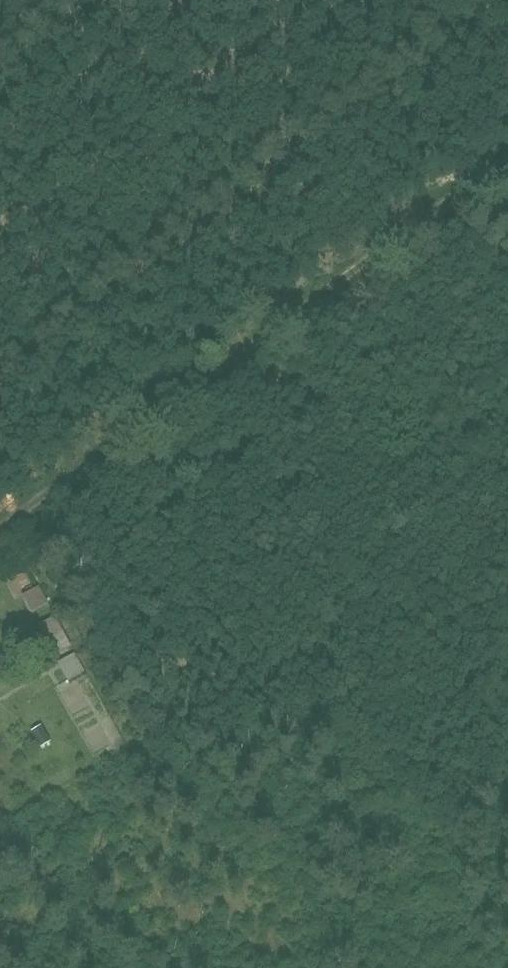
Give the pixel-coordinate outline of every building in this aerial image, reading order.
[(35,612),(52,603),(43,586),(26,594),(35,612)] [(42,625),(59,654),(75,644),(58,616),(42,625)] [(76,655),(62,661),(72,681),(85,675),(76,655)]
